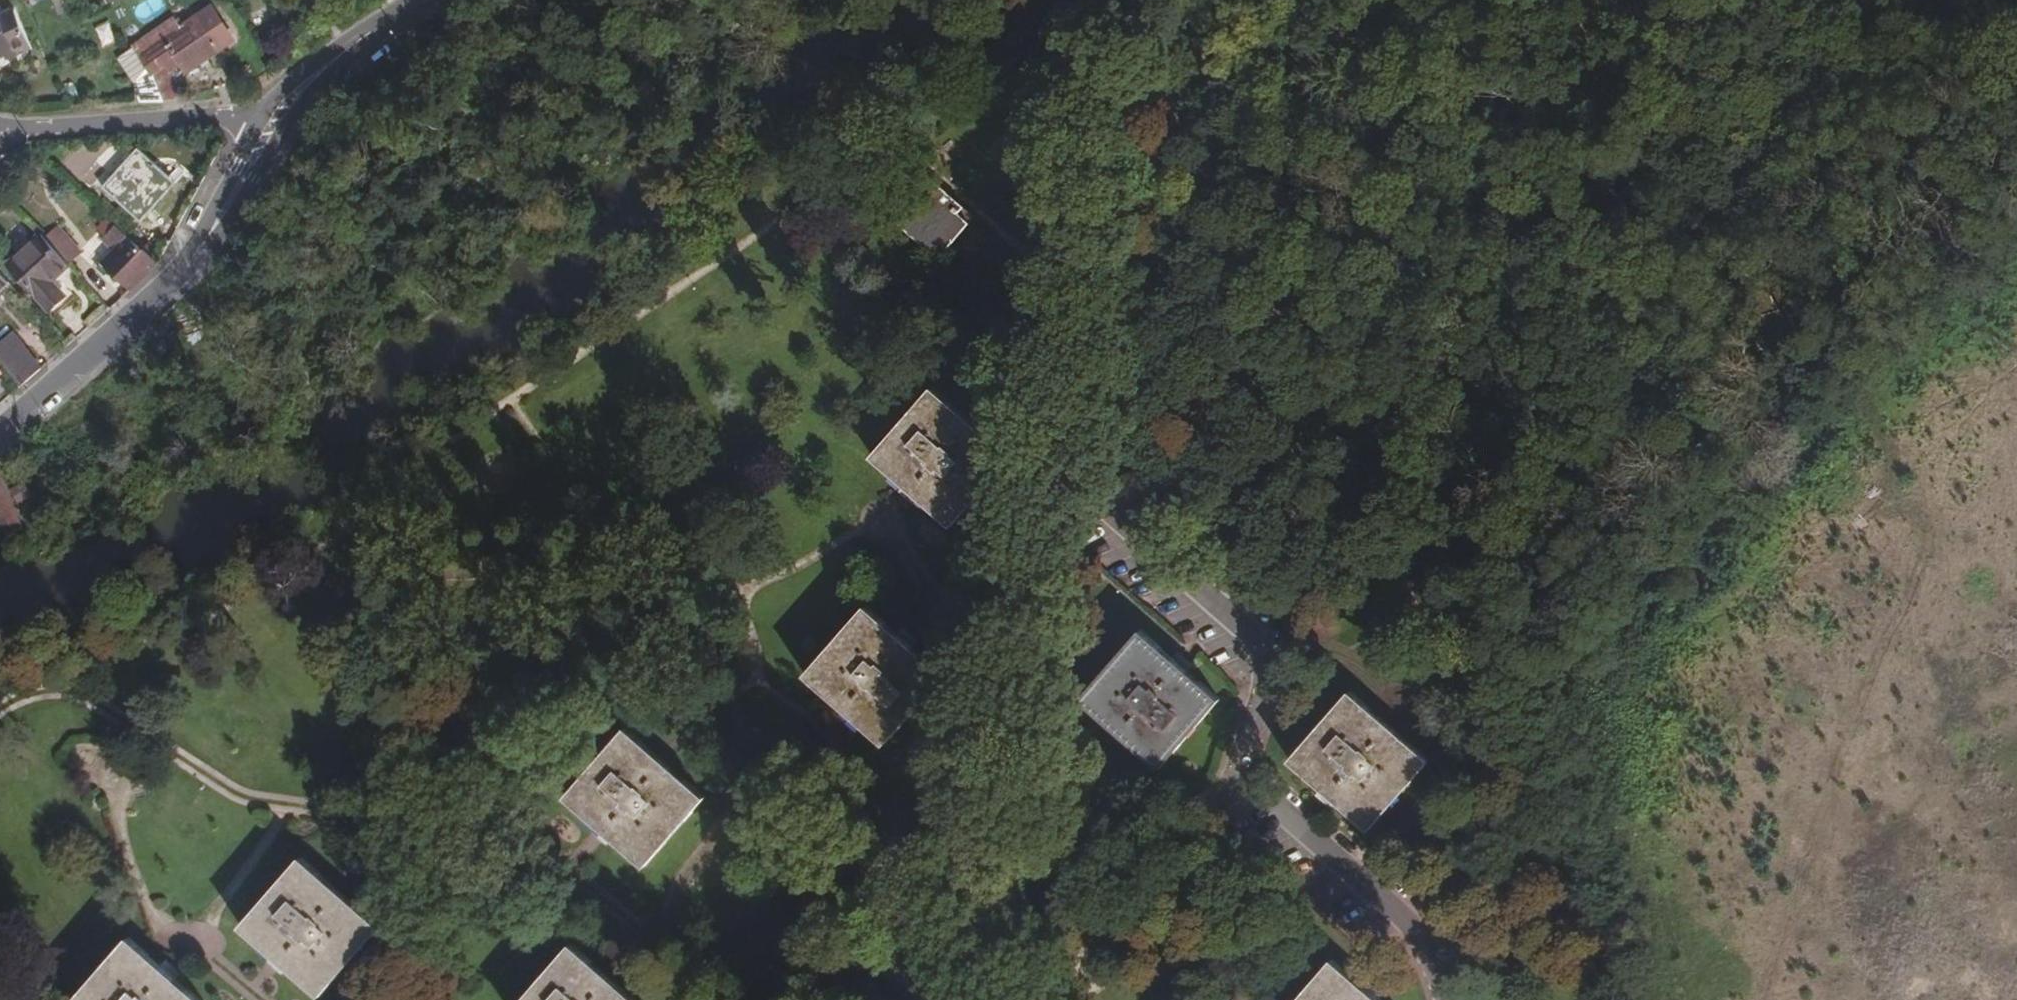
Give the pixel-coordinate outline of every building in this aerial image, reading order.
[(1,55),(5,54),(7,59),(30,48),(13,11),(0,16),(0,52),(1,55)] [(155,75),(163,99),(182,98),(171,73),(183,65),(188,72),(223,48),(221,46),(235,37),(225,21),(212,30),(199,12),(178,26),(173,19),(136,44),(140,51),(137,54),(153,76),(155,75)] [(122,150),(96,179),(104,185),(102,188),(141,221),(175,182),(137,149),(130,157),(122,150)] [(923,173),(912,188),(922,196),(901,225),(941,260),(971,224),(960,215),(965,207),(923,173)] [(128,293),(158,263),(115,224),(107,233),(118,245),(97,266),(111,280),(114,278),(128,293)] [(53,281),(70,265),(38,230),(8,262),(50,309),(65,295),(53,281)] [(42,366),(13,332),(0,343),(0,359),(21,384),(42,366)] [(1012,456),(932,388),(873,458),(952,525),(1012,456)] [(9,503),(0,488),(0,509),(9,503)] [(943,676),(865,606),(806,675),(885,744),(943,676)] [(1220,700),(1141,631),(1081,699),(1160,768),(1220,700)] [(1350,691),(1291,760),(1370,829),(1429,761),(1350,691)] [(626,729),(566,797),(646,866),(706,798),(626,729)] [(301,859),(241,927),(320,995),(381,927),(301,859)] [(128,939),(76,999),(200,999),(128,939)] [(570,945),(523,999),(635,999),(570,945)] [(1331,960),(1298,999),(1379,999),(1331,960)]
